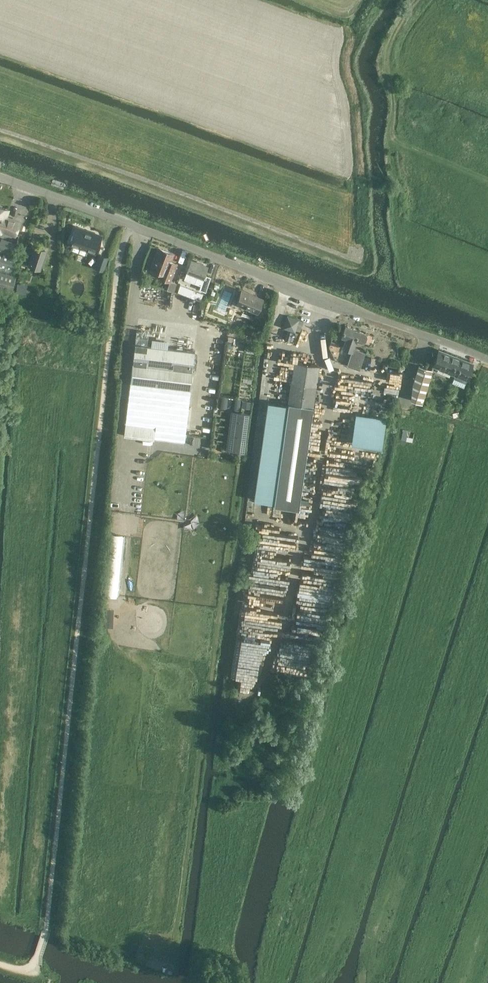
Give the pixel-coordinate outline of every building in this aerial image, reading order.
[(1,229),(15,234),(19,221),(5,217),(7,209),(0,207),(0,231),(1,229)] [(101,238),(74,229),(69,246),(95,255),(101,238)] [(12,253),(16,242),(1,238),(0,240),(0,249),(12,253)] [(28,263),(32,246),(25,244),(22,261),(28,263)] [(40,269),(46,250),(34,246),(28,265),(40,269)] [(158,276),(170,281),(177,264),(170,261),(173,253),(159,247),(150,268),(160,272),(158,276)] [(11,292),(16,274),(12,273),(15,254),(0,250),(0,289),(11,292)] [(107,259),(99,256),(94,270),(103,273),(107,259)] [(200,285),(199,288),(206,291),(210,279),(204,277),(208,266),(191,260),(186,272),(197,277),(194,283),(200,285)] [(257,311),(260,304),(263,298),(241,289),(236,302),(257,311)] [(250,318),(252,312),(242,310),(241,316),(250,318)] [(299,319),(287,315),(283,327),(295,331),(299,319)] [(353,347),(355,340),(361,342),(363,342),(365,341),(366,337),(366,335),(365,333),(359,331),(345,326),(341,335),(339,335),(336,343),(343,345),(342,347),(351,350),(346,364),(359,368),(365,351),(353,347)] [(136,337),(125,423),(155,426),(154,437),(184,441),(195,351),(147,345),(148,339),(136,337)] [(455,374),(461,359),(438,350),(432,365),(455,374)] [(461,359),(455,374),(467,378),(472,363),(461,359)] [(298,508),(319,365),(294,361),(288,402),(273,505),(298,508)] [(430,373),(432,367),(431,367),(430,369),(417,365),(413,383),(410,399),(421,402),(430,373)] [(227,409),(228,397),(219,396),(218,406),(222,406),(222,408),(227,409)] [(240,410),(242,399),(232,397),(231,407),(235,408),(235,410),(240,410)] [(239,450),(244,412),(226,410),(222,448),(239,450)] [(351,443),(382,447),(386,416),(355,412),(351,443)] [(155,426),(125,423),(123,435),(153,439),(154,437),(155,426)] [(116,595),(122,536),(109,535),(104,594),(116,595)]
